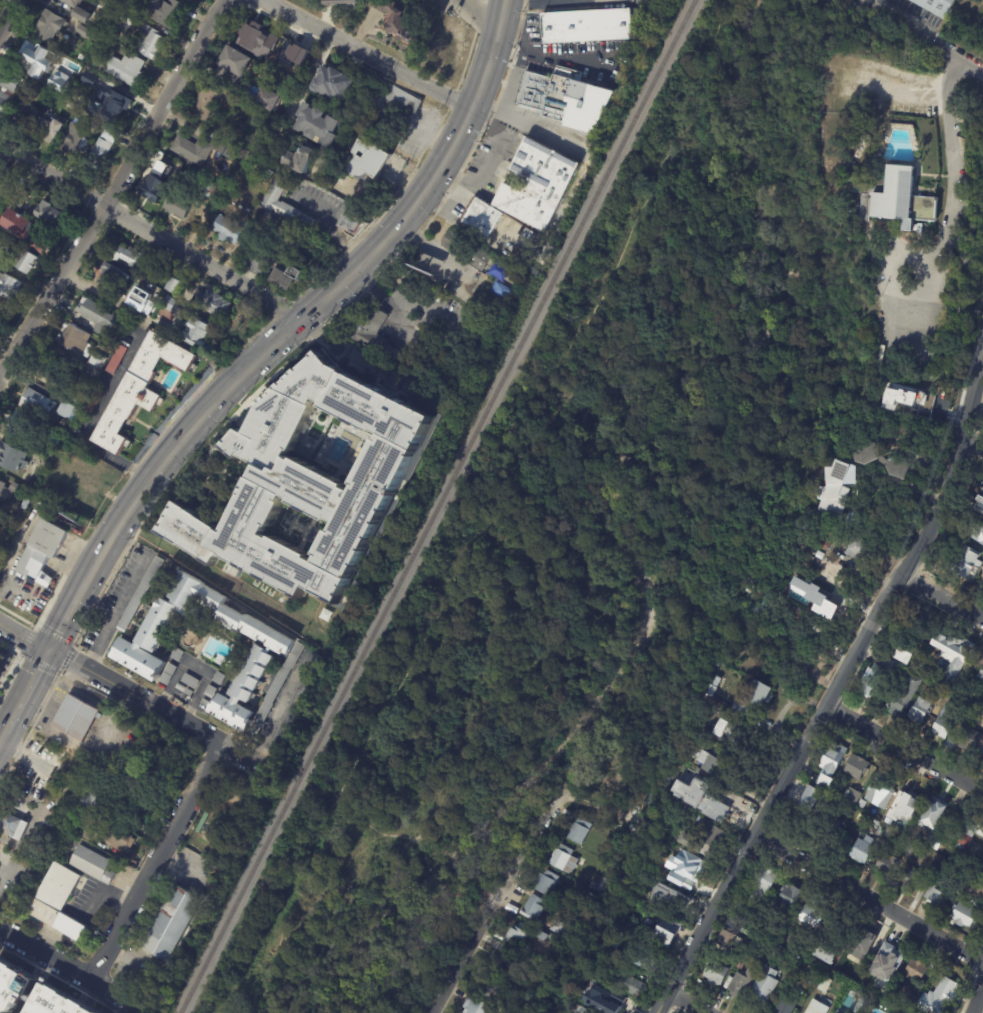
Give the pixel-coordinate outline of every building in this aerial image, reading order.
[(74,8),(60,0),(82,0),(81,2),(79,1),(77,5),(76,4),(74,8)] [(140,14),(148,0),(160,0),(167,4),(169,0),(174,0),(182,4),(182,5),(172,22),(175,24),(172,31),(140,14)] [(325,5),(325,0),(360,0),(360,4),(356,4),(356,11),(347,11),(347,4),(334,5),(334,7),(327,7),(327,5),(325,5)] [(372,7),(376,0),(391,0),(418,15),(410,30),(418,34),(413,44),(407,41),(406,42),(399,39),(401,35),(397,34),(391,35),(387,24),(392,15),(386,12),(385,15),(372,7)] [(947,21),(910,0),(958,0),(947,21)] [(92,15),(86,25),(72,17),(78,7),(92,15)] [(540,43),(539,13),(628,8),(630,39),(540,43)] [(62,29),(58,36),(55,34),(52,39),(47,36),(44,40),(34,35),(38,28),(36,27),(46,10),(66,21),(62,29)] [(136,17),(126,34),(116,28),(119,22),(118,21),(125,10),(136,16),(136,17)] [(266,30),(269,32),(268,33),(277,37),(275,40),(280,42),(281,40),(295,48),(286,65),(272,58),(275,52),(270,50),(268,55),(232,37),(238,25),(244,28),(248,21),(249,22),(252,17),(264,23),(262,28),(266,30)] [(156,31),(159,33),(158,35),(166,40),(158,53),(160,54),(155,62),(134,50),(138,43),(135,42),(138,37),(136,36),(143,24),(156,31)] [(80,25),(92,32),(89,38),(87,37),(86,38),(75,32),(79,25),(80,25)] [(285,57),(302,65),(309,50),(292,42),(285,57)] [(23,58),(31,46),(38,51),(42,45),(52,51),(48,58),(46,57),(35,74),(20,64),(23,58)] [(253,60),(239,85),(215,71),(219,65),(218,64),(229,45),(253,59),(253,60)] [(144,64),(139,72),(142,74),(134,89),(103,71),(111,56),(121,62),(124,56),(129,59),(131,55),(144,63),(144,64)] [(332,69),(332,68),(345,75),(356,81),(351,90),(350,90),(344,100),(342,98),(341,100),(335,96),(333,100),(319,93),(319,94),(312,90),(314,87),(312,86),(317,78),(318,79),(320,75),(319,75),(323,66),(331,70),(332,69)] [(9,91),(0,86),(0,72),(2,68),(22,78),(22,80),(21,82),(20,82),(16,89),(18,90),(15,94),(11,92),(10,93),(8,92),(9,91)] [(62,93),(69,76),(55,70),(47,86),(62,93)] [(98,75),(85,71),(80,84),(93,89),(98,75)] [(527,72),(519,101),(545,109),(543,116),(594,130),(615,91),(554,74),(552,79),(527,72)] [(422,102),(406,132),(360,107),(375,77),(422,102)] [(25,81),(32,85),(26,95),(19,91),(25,81)] [(122,92),(119,98),(128,102),(118,121),(100,112),(108,98),(110,99),(112,94),(108,92),(111,85),(123,91),(122,92)] [(221,88),(235,95),(230,103),(225,100),(220,108),(218,106),(214,114),(212,112),(206,122),(191,114),(197,104),(195,103),(205,86),(218,94),(221,88)] [(276,114),(257,104),(265,88),(284,98),(276,114)] [(4,110),(0,117),(0,92),(12,98),(9,103),(10,104),(6,111),(4,110)] [(22,100),(40,111),(31,125),(24,121),(27,116),(23,114),(20,119),(14,115),(22,100)] [(68,102),(73,105),(71,110),(65,107),(68,102)] [(297,126),(302,118),(298,116),(305,102),(312,106),(311,108),(315,111),(317,108),(326,113),(324,118),(328,120),(330,116),(341,122),(335,135),(339,137),(331,150),(320,144),(322,139),(319,136),(316,142),(306,136),(308,134),(303,131),(302,133),(295,130),(297,126)] [(45,142),(36,137),(37,135),(30,131),(37,117),(47,123),(44,130),(48,132),(56,116),(66,120),(52,146),(45,142)] [(72,123),(83,130),(82,133),(87,136),(85,139),(92,143),(85,154),(78,150),(73,158),(61,151),(63,147),(59,145),(72,123)] [(121,135),(111,152),(109,151),(104,160),(92,153),(106,126),(121,135)] [(549,220),(544,230),(491,203),(503,180),(521,190),(528,176),(512,167),(511,167),(514,161),(513,161),(527,134),(528,135),(554,148),(554,149),(557,150),(558,150),(578,161),(579,161),(549,220)] [(177,137),(178,135),(196,145),(199,139),(210,145),(215,136),(229,144),(223,155),(213,149),(202,169),(170,150),(177,137)] [(391,156),(376,179),(366,173),(365,175),(360,177),(355,175),(354,178),(341,170),(363,135),(369,138),(366,144),(370,147),(372,144),(391,156)] [(230,144),(235,147),(237,146),(244,150),(237,163),(224,155),(230,144)] [(306,175),(293,169),(294,169),(283,164),(284,161),(283,160),(285,156),(286,157),(289,151),(300,156),(304,146),(317,152),(306,175)] [(159,156),(171,163),(165,173),(153,167),(159,156)] [(851,160),(857,163),(854,171),(847,169),(851,160)] [(916,176),(914,197),(938,199),(936,222),(915,220),(914,232),(905,231),(906,220),(861,216),(863,199),(867,199),(867,195),(853,194),(854,183),(870,185),(870,184),(875,184),(876,177),(889,178),(890,164),(917,167),(916,176)] [(292,177),(278,201),(281,204),(282,202),(315,221),(308,233),(275,214),(276,212),(273,210),(271,212),(259,205),(280,170),(292,177)] [(269,170),(274,173),(270,180),(265,177),(269,170)] [(148,199),(138,193),(150,172),(160,177),(158,180),(164,183),(154,202),(148,199)] [(847,174),(853,172),(856,180),(850,183),(847,174)] [(4,200),(0,198),(0,181),(3,176),(6,177),(13,181),(4,200)] [(214,196),(212,195),(210,199),(198,192),(204,180),(221,190),(217,198),(214,196)] [(26,193),(28,194),(20,208),(11,203),(19,189),(26,193)] [(188,211),(183,221),(167,213),(169,211),(163,209),(170,194),(191,205),(188,211)] [(492,208),(504,216),(487,240),(461,222),(478,198),(492,208)] [(59,217),(58,220),(55,219),(51,226),(33,216),(34,215),(27,212),(32,202),(40,206),(43,201),(52,206),(51,208),(61,213),(59,217)] [(366,208),(361,218),(368,222),(354,236),(346,231),(340,225),(337,224),(343,212),(346,214),(348,211),(350,212),(355,202),(366,208)] [(10,209),(31,222),(26,229),(30,232),(25,240),(0,225),(10,209)] [(229,220),(237,226),(241,219),(250,225),(236,247),(227,242),(226,243),(218,239),(221,236),(211,230),(220,215),(229,220)] [(303,241),(306,243),(297,261),(280,251),(286,242),(278,237),(282,229),(303,241)] [(452,231),(493,257),(483,273),(442,247),(452,231)] [(45,247),(40,255),(27,247),(33,237),(46,245),(45,247)] [(27,276),(12,266),(19,256),(11,251),(15,244),(38,259),(27,276)] [(111,256),(116,247),(119,249),(120,247),(128,251),(130,248),(141,253),(140,254),(147,258),(146,261),(155,266),(153,270),(158,273),(155,280),(144,274),(145,272),(140,269),(138,272),(129,267),(130,265),(119,259),(117,264),(113,261),(115,258),(111,256)] [(288,259),(295,263),(294,264),(305,270),(300,279),(296,277),(290,289),(271,279),(279,264),(280,265),(285,257),(288,259)] [(489,291),(506,301),(521,275),(495,260),(488,274),(496,279),(489,291)] [(123,275),(118,283),(117,282),(111,292),(102,287),(104,284),(98,281),(102,274),(100,273),(102,269),(101,269),(105,262),(115,269),(116,267),(119,269),(118,270),(124,274),(123,275)] [(3,295),(0,293),(0,272),(6,275),(7,273),(24,283),(18,294),(17,293),(13,300),(3,295)] [(172,278),(182,284),(175,296),(164,290),(171,278),(172,278)] [(230,313),(225,322),(191,304),(198,292),(205,296),(208,290),(214,294),(215,293),(224,299),(223,300),(232,305),(229,310),(231,311),(230,313)] [(176,302),(177,302),(171,313),(162,308),(167,297),(176,302)] [(107,314),(113,317),(114,314),(123,319),(120,325),(125,327),(122,332),(120,330),(114,343),(93,332),(98,324),(76,313),(84,298),(106,310),(105,313),(107,314)] [(145,301),(155,307),(149,316),(139,311),(145,301)] [(374,306),(390,316),(378,334),(388,341),(386,343),(401,352),(394,362),(365,344),(364,345),(344,333),(348,327),(345,325),(350,316),(353,318),(357,313),(361,316),(362,314),(366,317),(373,305),(374,306)] [(185,335),(189,327),(187,326),(193,316),(215,329),(212,335),(210,334),(205,342),(208,344),(203,352),(182,340),(185,335)] [(62,333),(63,331),(64,332),(69,325),(91,337),(87,345),(93,348),(87,359),(58,343),(62,336),(61,335),(62,333)] [(156,334),(198,357),(194,364),(198,367),(195,373),(191,370),(190,373),(164,359),(155,374),(156,375),(148,390),(162,398),(153,414),(139,406),(130,422),(128,422),(119,437),(127,442),(119,458),(92,443),(153,333),(156,334)] [(120,346),(128,350),(113,376),(105,371),(119,345),(120,346)] [(320,350),(256,406),(258,408),(245,433),(236,429),(221,446),(236,459),(240,455),(257,465),(224,531),(176,500),(157,531),(212,566),(220,552),(303,598),(309,587),(340,604),(435,416),(331,365),(320,350)] [(102,368),(100,370),(87,363),(93,353),(106,360),(102,368)] [(45,380),(39,376),(47,362),(77,378),(73,386),(67,382),(63,389),(45,380)] [(898,385),(929,393),(926,405),(919,403),(918,406),(908,404),(907,405),(887,399),(891,383),(898,385)] [(43,398),(45,399),(48,394),(59,401),(46,423),(18,407),(29,390),(43,398)] [(95,390),(102,395),(90,417),(82,413),(94,390),(95,390)] [(75,391),(83,395),(78,405),(70,400),(75,391)] [(68,421),(56,414),(63,402),(75,409),(68,421)] [(30,421),(19,410),(5,425),(17,436),(30,421)] [(905,460),(912,463),(908,477),(893,473),(888,464),(880,458),(870,463),(860,460),(853,447),(877,437),(886,455),(886,456),(890,458),(895,456),(897,460),(899,458),(905,460)] [(17,472),(0,463),(0,439),(3,440),(27,452),(23,459),(27,461),(22,471),(19,469),(17,472)] [(79,512),(48,495),(51,489),(49,487),(47,490),(41,487),(57,458),(63,461),(53,479),(71,489),(73,486),(82,491),(80,496),(86,499),(79,512)] [(847,486),(853,488),(847,503),(848,504),(842,518),(820,509),(824,500),(819,498),(819,486),(830,486),(831,483),(832,466),(839,466),(842,458),(856,464),(847,486)] [(9,500),(0,496),(0,479),(5,481),(3,485),(9,487),(12,479),(21,483),(18,491),(13,489),(9,500)] [(982,517),(982,488),(973,512),(982,517)] [(30,502),(26,511),(16,507),(20,498),(30,502)] [(859,509),(867,511),(863,526),(851,523),(855,508),(859,509)] [(68,531),(54,558),(49,555),(42,569),(55,576),(49,587),(15,569),(42,517),(68,531)] [(978,524),(982,527),(982,544),(970,536),(978,524)] [(863,562),(847,555),(856,535),(876,545),(867,564),(863,562)] [(833,544),(829,552),(819,547),(823,538),(833,543),(833,544)] [(974,550),(982,555),(979,561),(982,563),(974,580),(968,580),(960,576),(974,550)] [(826,556),(823,561),(817,557),(820,552),(826,555),(826,556)] [(163,561),(165,562),(125,634),(116,629),(156,557),(163,561)] [(226,598),(224,603),(248,616),(249,614),(298,641),(299,640),(307,645),(294,668),(293,667),(274,702),(275,703),(257,736),(249,731),(248,733),(209,711),(217,697),(219,698),(223,693),(234,699),(236,697),(230,693),(258,643),(270,650),(272,647),(268,645),(269,642),(262,638),(260,640),(237,627),(235,630),(219,620),(220,618),(215,616),(220,607),(217,606),(215,610),(209,607),(206,612),(214,616),(206,631),(193,623),(194,622),(188,618),(187,619),(181,615),(183,612),(179,610),(156,651),(158,652),(157,655),(166,661),(155,681),(110,656),(112,652),(110,652),(112,649),(113,649),(121,635),(135,644),(136,642),(135,641),(160,596),(172,602),(174,598),(169,596),(172,590),(169,589),(172,584),(174,586),(181,574),(179,573),(181,569),(204,582),(203,584),(227,597),(226,598)] [(812,611),(833,620),(840,605),(819,595),(822,589),(795,576),(786,595),(795,599),(797,594),(816,603),(812,611)] [(830,630),(827,641),(800,631),(802,625),(793,622),(796,612),(817,619),(818,615),(834,621),(830,630)] [(899,659),(904,650),(889,641),(898,626),(927,642),(913,667),(899,659)] [(960,639),(963,641),(964,639),(978,646),(967,665),(966,664),(953,687),(943,681),(953,664),(940,657),(944,651),(934,645),(943,630),(949,633),(947,636),(951,638),(950,641),(951,642),(954,636),(960,639)] [(12,655),(0,648),(0,676),(12,655)] [(170,658),(175,648),(183,653),(178,663),(170,658)] [(982,668),(982,652),(981,650),(974,664),(982,668)] [(869,697),(862,693),(866,685),(864,683),(871,671),(873,672),(877,666),(880,668),(887,656),(902,665),(896,676),(891,673),(875,700),(869,697)] [(158,682),(168,664),(176,668),(166,687),(158,682)] [(896,709),(889,706),(896,693),(902,696),(909,684),(902,681),(907,672),(915,676),(917,673),(923,676),(921,679),(924,681),(909,709),(907,708),(904,714),(896,709)] [(212,682),(218,673),(226,677),(220,687),(212,682)] [(180,682),(185,674),(199,682),(194,690),(180,682)] [(753,714),(751,719),(733,709),(740,695),(749,699),(759,679),(775,688),(771,695),(774,697),(770,704),(767,702),(761,711),(756,709),(753,714)] [(719,689),(713,697),(702,690),(707,681),(719,689)] [(177,684),(185,689),(182,693),(174,689),(177,684)] [(203,695),(209,686),(217,690),(212,700),(203,695)] [(186,689),(194,694),(191,699),(183,694),(186,689)] [(51,725),(68,694),(99,711),(98,713),(101,715),(99,718),(96,717),(83,741),(51,725)] [(936,702),(922,726),(908,718),(913,710),(914,711),(921,698),(926,701),(929,696),(936,701),(936,702)] [(200,704),(202,699),(211,704),(208,709),(200,704)] [(939,736),(932,733),(946,706),(951,709),(949,712),(954,715),(952,720),(956,722),(946,740),(939,736)] [(743,736),(738,745),(716,733),(724,718),(732,722),(731,725),(745,733),(743,736)] [(973,730),(982,735),(982,738),(976,752),(962,744),(970,728),(971,729),(972,728),(974,729),(973,730)] [(953,750),(946,746),(951,737),(958,741),(953,750)] [(840,747),(841,747),(841,746),(848,750),(835,774),(826,768),(825,770),(822,768),(822,766),(834,743),(840,747)] [(726,772),(721,779),(703,769),(706,764),(699,760),(705,750),(717,756),(721,749),(734,757),(726,772)] [(861,758),(871,764),(868,769),(869,769),(866,775),(864,774),(860,781),(845,772),(855,755),(861,758)] [(895,777),(896,778),(880,805),(871,800),(874,796),(870,794),(880,776),(877,775),(881,769),(895,777)] [(714,782),(708,793),(692,783),(698,773),(714,782)] [(820,782),(825,773),(837,780),(830,791),(819,785),(820,782)] [(899,785),(901,786),(894,796),(889,792),(896,782),(899,785)] [(800,803),(811,785),(823,792),(812,812),(799,805),(800,803)] [(107,819),(84,808),(91,793),(98,797),(102,787),(114,793),(110,801),(114,804),(107,819)] [(850,787),(862,794),(856,806),(845,800),(846,797),(845,796),(850,787)] [(888,817),(901,792),(908,795),(910,792),(912,794),(913,791),(927,799),(920,812),(918,811),(914,818),(912,818),(911,820),(910,819),(907,824),(901,820),(900,819),(898,822),(888,817)] [(724,806),(717,818),(705,811),(707,808),(696,802),(698,797),(705,802),(708,797),(715,802),(717,798),(726,803),(724,806)] [(926,828),(921,825),(922,822),(921,822),(935,797),(949,805),(949,806),(950,807),(937,830),(928,825),(926,828)] [(861,800),(867,803),(863,810),(857,807),(861,800)] [(145,828),(144,828),(123,817),(130,802),(152,813),(145,828)] [(883,806),(888,809),(882,819),(875,815),(881,805),(883,806)] [(19,841),(0,832),(0,814),(2,810),(29,823),(19,841)] [(666,821),(670,812),(678,815),(675,824),(666,821)] [(85,813),(131,838),(130,840),(135,843),(130,854),(123,851),(122,854),(109,847),(111,843),(93,834),(88,842),(77,835),(82,827),(78,825),(85,813)] [(589,824),(591,825),(588,830),(581,845),(567,837),(574,822),(576,823),(578,818),(589,824)] [(715,847),(714,849),(707,845),(702,854),(680,842),(686,832),(690,835),(698,821),(701,823),(704,818),(713,823),(712,824),(724,831),(715,847)] [(980,826),(982,820),(982,837),(976,833),(967,849),(958,843),(963,833),(962,833),(970,819),(980,826)] [(878,834),(881,827),(886,830),(882,836),(878,834)] [(884,836),(889,827),(893,830),(888,839),(884,836)] [(942,838),(945,839),(938,852),(925,845),(932,832),(942,838)] [(869,857),(865,864),(859,861),(859,862),(855,860),(856,859),(850,856),(860,839),(864,841),(867,836),(878,842),(869,857)] [(548,843),(550,839),(558,843),(556,848),(548,844),(548,843)] [(875,861),(871,859),(882,839),(887,842),(876,862),(875,861)] [(905,852),(912,839),(919,843),(912,856),(905,852)] [(77,843),(109,860),(105,868),(113,873),(106,885),(66,863),(77,843)] [(549,865),(557,848),(558,849),(561,844),(573,851),(571,856),(578,860),(575,865),(576,865),(574,870),(572,870),(570,875),(549,865)] [(882,873),(880,872),(881,870),(876,868),(888,845),(899,851),(896,856),(901,859),(892,878),(882,873)] [(707,864),(700,878),(693,875),(689,883),(675,876),(686,853),(707,864)] [(935,853),(947,860),(941,871),(928,864),(935,853)] [(978,855),(982,858),(982,875),(971,868),(978,855)] [(79,876),(58,912),(84,926),(75,940),(24,911),(53,861),(79,876)] [(779,876),(763,906),(746,897),(749,892),(748,892),(760,870),(762,871),(763,868),(767,871),(769,867),(775,870),(773,873),(779,876)] [(924,879),(915,896),(899,888),(908,868),(925,876),(924,879)] [(535,882),(539,873),(544,876),(546,871),(559,878),(557,881),(559,883),(558,886),(556,884),(549,898),(535,890),(538,884),(535,882)] [(586,889),(593,875),(606,882),(600,895),(586,889)] [(970,875),(982,881),(982,901),(962,891),(970,875)] [(933,907),(923,903),(936,876),(946,881),(942,891),(950,895),(948,899),(942,896),(941,899),(944,901),(939,911),(933,907)] [(797,888),(804,892),(795,909),(787,905),(783,912),(777,908),(785,893),(782,891),(787,882),(797,888)] [(202,900),(168,963),(137,946),(171,883),(202,900)] [(653,897),(681,912),(689,897),(660,883),(653,897)] [(695,899),(686,916),(673,909),(680,895),(682,896),(685,891),(696,897),(695,899)] [(821,895),(831,901),(817,924),(803,915),(817,892),(821,895)] [(522,915),(521,914),(533,894),(547,902),(543,908),(544,909),(539,917),(538,917),(536,920),(533,918),(531,920),(522,915)] [(740,899),(753,906),(747,916),(735,908),(740,899)] [(980,921),(977,925),(974,924),(971,929),(965,925),(964,927),(955,923),(954,926),(950,923),(955,913),(952,911),(956,905),(959,907),(961,902),(980,912),(977,918),(981,920),(980,921)] [(817,930),(825,913),(805,904),(797,921),(817,930)] [(670,921),(674,923),(676,921),(683,925),(671,948),(654,939),(665,918),(670,921)] [(870,926),(879,931),(877,934),(881,936),(866,963),(849,953),(863,927),(867,929),(869,925),(870,926)] [(509,934),(512,927),(513,928),(514,926),(526,933),(527,931),(533,934),(530,938),(528,937),(521,948),(520,947),(519,950),(504,942),(509,934)] [(730,932),(739,936),(733,951),(718,944),(725,930),(730,932)] [(539,932),(546,936),(543,941),(536,937),(539,932)] [(901,950),(908,954),(896,977),(895,976),(891,982),(888,980),(887,982),(874,974),(875,973),(873,972),(877,964),(879,959),(877,958),(886,942),(898,948),(897,950),(899,952),(900,950),(901,950)] [(657,953),(647,970),(633,962),(638,952),(640,954),(644,946),(650,949),(653,944),(659,948),(657,953)] [(833,964),(837,952),(817,945),(813,957),(833,964)] [(501,954),(513,961),(504,976),(490,968),(495,960),(494,960),(498,952),(501,954)] [(742,970),(735,967),(738,959),(745,962),(742,970)] [(927,968),(929,969),(921,983),(910,976),(909,979),(901,974),(904,970),(906,971),(913,960),(917,962),(918,960),(925,965),(924,966),(927,968)] [(17,1003),(11,1012),(0,1012),(0,961),(1,961),(14,967),(13,969),(19,973),(15,981),(21,985),(26,975),(32,978),(33,976),(39,979),(24,1007),(17,1003)] [(722,986),(720,985),(720,987),(716,984),(715,986),(709,983),(709,982),(704,980),(714,961),(731,970),(722,986)] [(770,967),(780,973),(776,979),(780,982),(764,1010),(759,1007),(762,1003),(750,996),(767,965),(770,967)] [(734,997),(730,995),(732,991),(729,990),(738,973),(745,977),(750,968),(758,973),(743,1000),(738,997),(737,998),(734,997)] [(943,1009),(951,1012),(934,1012),(927,1009),(940,985),(931,981),(937,972),(961,985),(957,992),(960,994),(958,997),(952,1008),(941,1001),(939,1005),(944,1007),(943,1009)] [(482,981),(484,977),(485,978),(489,973),(507,984),(495,1004),(477,993),(481,985),(480,985),(482,981)] [(809,984),(814,973),(820,976),(814,987),(809,984)] [(637,980),(649,986),(642,999),(618,987),(621,979),(628,983),(631,976),(637,980)] [(815,987),(825,993),(831,981),(821,976),(815,987)] [(104,1012),(30,1012),(36,1001),(38,1002),(40,999),(38,998),(46,983),(48,984),(49,981),(53,984),(52,985),(67,993),(67,992),(71,994),(70,996),(73,998),(74,995),(79,998),(78,999),(91,1007),(92,1005),(97,1008),(95,1011),(98,1012),(100,1009),(104,1012)] [(800,999),(793,1012),(775,1012),(783,997),(786,998),(789,993),(800,999)] [(629,1008),(626,1012),(610,1012),(601,1007),(609,995),(611,996),(611,995),(613,996),(616,998),(615,999),(629,1008)] [(912,995),(918,998),(913,1009),(907,1006),(912,995)] [(498,1012),(497,1012),(465,1012),(466,1011),(464,1010),(472,997),(498,1012)] [(870,1001),(864,1012),(856,1012),(854,1012),(862,997),(870,1001)] [(831,1008),(828,1012),(806,1012),(814,999),(831,1008)]
